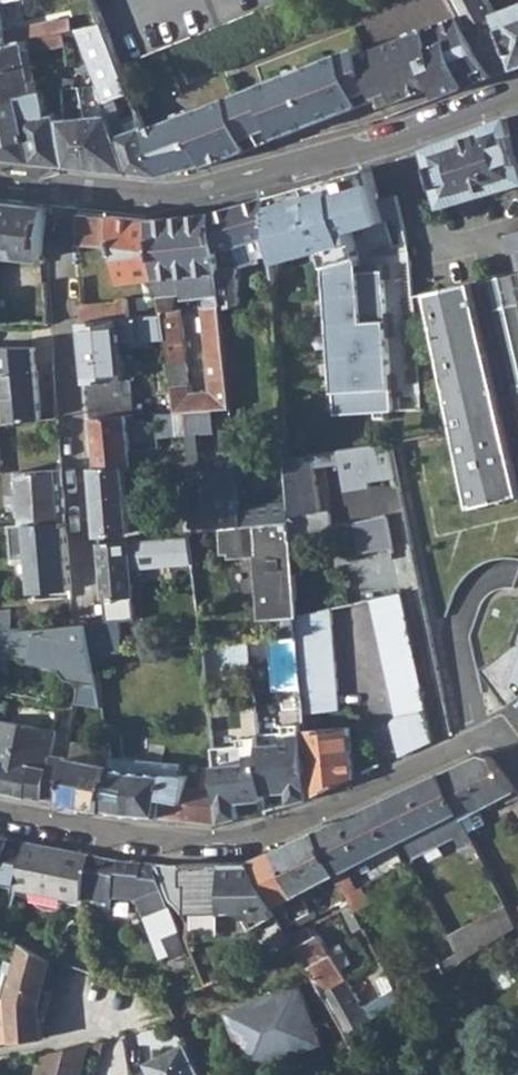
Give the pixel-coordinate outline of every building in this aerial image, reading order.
[(120,65),(166,47),(287,0),(93,0),(103,24),(120,65)] [(494,76),(517,66),(512,49),(503,28),(497,13),(490,1),(489,0),(453,0),(461,14),(494,76)] [(497,13),(503,28),(512,49),(517,66),(517,6),(497,13)] [(461,14),(425,29),(423,25),(406,32),(408,35),(360,53),(357,46),(307,65),(306,62),(289,69),(291,72),(255,85),(191,110),(190,108),(175,113),(176,117),(146,129),(163,175),(230,157),(268,143),(378,100),(382,108),(437,87),(475,71),(480,80),(494,76),(461,14)] [(29,26),(5,31),(7,44),(23,41),(62,33),(74,30),(72,18),(55,21),(55,19),(33,24),(29,26)] [(77,30),(105,101),(108,100),(131,91),(120,65),(103,24),(77,30)] [(62,33),(23,41),(26,53),(64,44),(62,33)] [(26,53),(23,41),(7,44),(0,46),(0,71),(28,65),(26,53)] [(31,79),(28,65),(0,71),(0,85),(31,79)] [(480,80),(475,71),(437,87),(440,96),(480,80)] [(39,90),(36,78),(32,80),(31,79),(0,85),(0,157),(31,160),(19,97),(39,93),(39,90)] [(80,105),(101,103),(95,86),(78,88),(79,99),(80,105)] [(62,101),(79,99),(78,88),(61,88),(62,101)] [(46,114),(44,90),(39,90),(39,93),(19,97),(31,160),(65,164),(56,119),(55,113),(46,114)] [(111,107),(108,100),(105,101),(101,103),(104,110),(111,107)] [(106,116),(115,137),(125,133),(117,113),(106,116)] [(429,148),(446,206),(517,184),(517,114),(429,148)] [(91,167),(129,172),(115,137),(106,116),(82,117),(91,167)] [(65,164),(91,167),(82,117),(64,118),(56,119),(65,164)] [(144,125),(125,133),(115,137),(129,172),(161,176),(163,175),(146,129),(144,125)] [(273,261),(275,292),(283,290),(283,282),(308,276),(303,252),(386,230),(378,198),(369,168),(269,196),(273,261)] [(385,196),(388,212),(400,209),(397,194),(385,196)] [(214,212),(217,249),(252,241),(256,259),(257,263),(265,262),(273,261),(269,196),(214,212)] [(40,258),(40,255),(46,207),(0,202),(0,253),(40,258)] [(76,245),(105,246),(105,214),(78,211),(76,245)] [(214,212),(180,216),(153,219),(160,279),(163,313),(165,331),(175,414),(232,409),(220,277),(217,249),(214,212)] [(120,284),(160,279),(153,219),(112,214),(115,246),(120,284)] [(395,227),(386,230),(393,252),(401,251),(395,227)] [(232,266),(239,265),(257,263),(256,259),(252,241),(217,249),(219,267),(232,266)] [(328,265),(336,412),(394,409),(385,269),(363,270),(362,255),(328,265)] [(241,303),(239,265),(232,266),(219,267),(220,277),(222,304),(241,303)] [(475,505),(517,495),(517,272),(432,292),(461,431),(475,505)] [(120,318),(129,316),(127,298),(118,299),(117,303),(81,307),(82,322),(120,318)] [(163,313),(134,316),(135,337),(148,336),(153,334),(165,331),(163,313)] [(129,316),(120,318),(121,338),(135,337),(134,316),(129,316)] [(126,394),(121,338),(120,318),(82,322),(90,419),(96,419),(127,417),(136,416),(134,393),(126,394)] [(1,347),(7,421),(40,420),(34,349),(1,347)] [(96,419),(99,469),(124,467),(131,467),(127,417),(96,419)] [(135,440),(135,450),(160,448),(160,438),(135,440)] [(322,512),(315,475),(341,470),(337,451),(311,455),(287,459),(290,516),(322,512)] [(171,472),(183,470),(182,466),(182,463),(170,464),(171,472)] [(183,470),(189,531),(222,527),(225,527),(242,525),(237,468),(198,471),(198,465),(182,466),(183,470)] [(94,469),(99,535),(130,532),(124,467),(99,469),(94,469)] [(19,510),(19,524),(64,522),(61,469),(16,472),(18,495),(12,494),(12,511),(19,510)] [(322,512),(290,516),(292,543),(328,536),(333,531),(331,511),(322,512)] [(353,524),(359,554),(392,547),(387,517),(353,524)] [(290,520),(251,524),(242,525),(225,527),(222,527),(224,549),(231,549),(232,553),(259,550),(264,614),(275,613),(276,618),(296,615),(289,569),(295,567),(292,543),(290,520)] [(69,581),(64,522),(19,524),(8,525),(9,559),(29,557),(31,592),(69,590),(69,581)] [(180,561),(193,559),(190,537),(182,538),(182,544),(179,544),(180,561)] [(99,544),(105,620),(135,617),(131,553),(149,551),(147,541),(99,544)] [(392,723),(399,757),(433,741),(402,591),(371,599),(397,719),(392,723)] [(298,665),(303,713),(338,710),(330,610),(296,618),(298,665)] [(103,620),(105,634),(144,632),(143,617),(135,617),(105,620),(103,620)] [(0,630),(0,643),(16,643),(16,639),(30,637),(28,628),(21,628),(0,630)] [(249,642),(251,666),(269,665),(267,640),(249,642)] [(486,668),(514,704),(517,701),(517,644),(486,668)] [(304,724),(311,798),(355,778),(349,728),(316,731),(315,714),(303,715),(304,724)] [(28,795),(40,798),(48,756),(52,730),(0,720),(0,790),(28,795)] [(311,798),(304,724),(283,725),(283,734),(258,735),(259,737),(264,794),(288,793),(289,805),(311,798)] [(264,794),(259,737),(240,739),(240,747),(214,749),(218,790),(223,824),(227,825),(243,820),(241,801),(265,799),(264,794)] [(76,744),(72,761),(111,767),(110,749),(91,746),(76,744)] [(477,828),(470,815),(477,811),(503,798),(508,804),(517,799),(517,793),(492,758),(481,754),(439,774),(469,833),(471,837),(480,833),(477,828)] [(55,801),(61,773),(64,759),(48,756),(40,798),(54,801),(55,801)] [(104,810),(111,767),(72,761),(64,759),(61,773),(66,774),(61,802),(104,810)] [(128,815),(166,819),(166,801),(187,802),(189,821),(223,824),(218,790),(186,787),(188,776),(140,772),(111,767),(104,810),(128,815)] [(383,801),(404,841),(447,818),(457,838),(469,833),(439,774),(383,801)] [(166,819),(189,821),(187,802),(166,801),(166,819)] [(370,807),(392,847),(400,843),(404,841),(383,801),(370,807)] [(337,875),(348,897),(358,891),(347,870),(392,847),(370,807),(316,833),(337,875)] [(484,824),(477,811),(470,815),(477,828),(484,824)] [(300,894),(337,875),(316,833),(273,853),(298,895),(300,894)] [(0,864),(5,864),(6,861),(8,848),(15,850),(13,856),(22,858),(26,840),(0,835),(0,865),(0,864)] [(52,845),(29,840),(18,888),(32,891),(32,892),(31,894),(31,896),(31,899),(31,902),(32,904),(33,905),(34,906),(35,908),(37,909),(39,901),(42,893),(52,845)] [(88,852),(52,845),(42,893),(39,901),(37,909),(39,911),(42,912),(45,912),(49,912),(51,911),(53,910),(54,909),(58,906),(59,897),(77,901),(88,852)] [(13,862),(13,856),(15,850),(8,848),(6,861),(13,862)] [(102,906),(110,908),(112,895),(122,897),(122,894),(116,892),(120,859),(88,852),(77,901),(102,906)] [(252,862),(283,916),(289,913),(284,903),(298,895),(273,853),(252,862)] [(122,894),(122,897),(141,900),(171,955),(180,951),(182,955),(196,951),(191,935),(191,923),(191,913),(176,897),(173,895),(159,863),(131,860),(120,859),(116,892),(122,894)] [(176,897),(191,913),(244,913),(254,931),(283,916),(252,862),(159,863),(173,895),(176,897)] [(16,884),(19,868),(5,864),(0,864),(0,865),(0,881),(16,884)] [(32,891),(18,888),(17,896),(31,899),(31,896),(31,894),(32,892),(32,891)] [(77,901),(59,897),(58,906),(78,910),(77,901)] [(517,927),(517,926),(517,905),(509,911),(517,927)] [(504,909),(452,930),(463,957),(515,935),(504,909)] [(294,922),(296,926),(298,928),(318,917),(314,912),(311,913),(294,922)] [(296,926),(294,922),(293,920),(287,923),(291,930),(296,926)] [(365,1009),(340,967),(333,954),(331,956),(321,935),(315,938),(310,928),(294,936),(301,948),(331,1001),(351,1037),(372,1023),(365,1009)] [(51,993),(45,991),(52,959),(28,944),(25,943),(19,963),(9,961),(0,988),(0,1042),(45,1036),(43,1024),(51,993)] [(339,951),(333,954),(340,967),(346,963),(339,951)] [(380,984),(392,1009),(402,1003),(390,979),(380,984)] [(302,984),(231,1012),(254,1071),(325,1043),(302,984)] [(370,1006),(365,1009),(372,1023),(377,1019),(370,1006)] [(189,1044),(151,1064),(156,1074),(205,1074),(189,1044)] [(91,1045),(50,1054),(44,1074),(82,1074),(91,1045)]
